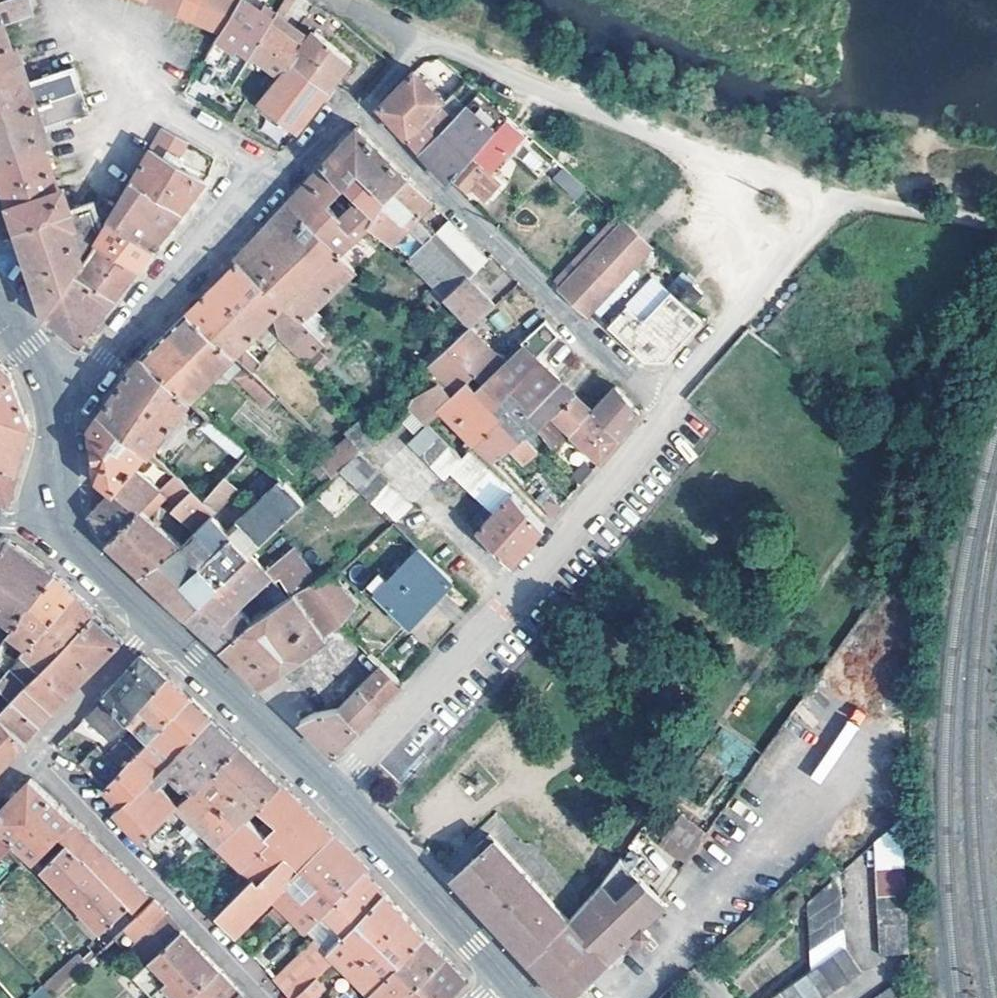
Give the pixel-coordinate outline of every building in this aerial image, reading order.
[(31,12),(26,0),(0,0),(0,23),(31,12)] [(175,12),(180,0),(145,0),(175,12)] [(175,12),(192,20),(201,0),(180,0),(175,12)] [(192,20),(220,32),(238,0),(201,0),(192,20)] [(220,32),(216,39),(203,61),(216,70),(233,44),(250,54),(275,13),(262,6),(259,10),(247,3),(249,0),(238,0),(220,32)] [(275,13),(250,54),(277,76),(289,62),(327,91),(337,79),(350,61),(313,31),(302,44),(281,26),(286,20),(282,17),(293,0),(283,0),(275,13)] [(0,25),(0,67),(18,61),(12,45),(7,46),(0,25)] [(0,67),(0,115),(78,90),(70,69),(51,74),(25,83),(18,61),(0,67)] [(295,134),(327,91),(289,62),(277,76),(256,103),(295,134)] [(407,137),(444,100),(413,69),(379,106),(407,137)] [(444,100),(407,137),(420,152),(465,105),(478,92),(464,80),(444,100)] [(49,170),(42,151),(47,150),(40,127),(66,118),(85,111),(78,90),(0,115),(0,133),(1,135),(11,167),(16,180),(49,170)] [(488,101),(478,92),(465,105),(475,114),(488,101)] [(465,105),(420,152),(448,183),(450,181),(454,176),(494,131),(475,114),(465,105)] [(507,118),(494,131),(454,176),(467,188),(472,184),(486,196),(500,180),(489,171),(506,152),(499,145),(517,126),(507,118)] [(360,167),(387,197),(407,178),(357,126),(322,163),(344,184),(360,167)] [(132,183),(183,211),(205,184),(205,181),(174,165),(161,158),(164,152),(178,159),(187,143),(162,130),(132,183)] [(580,161),(562,146),(552,158),(576,178),(583,171),(576,166),(580,161)] [(178,159),(164,152),(161,158),(174,165),(178,159)] [(380,203),(387,197),(360,167),(344,184),(322,163),(287,202),(339,255),(369,225),(380,203)] [(26,209),(30,223),(67,211),(60,190),(56,191),(49,170),(16,180),(26,209)] [(392,246),(408,262),(436,234),(418,217),(430,202),(407,178),(387,197),(380,203),(369,225),(391,248),(392,246)] [(183,211),(132,183),(121,202),(119,201),(109,219),(107,221),(153,248),(183,211)] [(355,271),(339,255),(287,202),(233,261),(235,264),(283,307),(296,320),(327,347),(339,333),(315,311),(355,271)] [(94,242),(100,233),(90,203),(67,211),(30,223),(35,236),(42,257),(56,300),(73,274),(94,242)] [(651,246),(624,220),(560,289),(588,316),(593,310),(651,246)] [(107,221),(100,233),(94,242),(138,268),(153,248),(107,221)] [(436,234),(408,262),(446,300),(467,278),(486,259),(449,221),(436,234)] [(138,268),(94,242),(73,274),(114,299),(138,268)] [(231,358),(241,368),(255,382),(262,374),(256,369),(260,365),(241,347),(272,317),(283,307),(235,264),(186,312),(231,358)] [(114,299),(73,274),(56,300),(46,312),(44,315),(79,343),(114,299)] [(448,302),(473,332),(496,307),(467,278),(446,300),(448,302)] [(518,285),(513,279),(509,284),(514,288),(518,285)] [(707,292),(696,282),(682,296),(693,306),(707,292)] [(684,293),(676,287),(644,320),(628,305),(609,327),(645,362),(664,362),(701,321),(688,309),(691,305),(681,297),(684,293)] [(542,309),(536,304),(530,310),(536,315),(542,309)] [(231,358),(186,312),(149,348),(141,356),(186,402),(231,358)] [(505,365),(484,386),(497,400),(508,390),(531,412),(561,383),(537,359),(557,337),(544,324),(505,365)] [(484,386),(505,365),(473,332),(424,370),(435,383),(438,381),(452,395),(473,374),(484,386)] [(330,363),(320,354),(310,363),(320,373),(330,363)] [(186,402),(141,356),(134,364),(100,415),(144,453),(146,455),(186,402)] [(12,378),(10,374),(0,363),(0,390),(12,378)] [(270,398),(255,382),(241,368),(232,378),(259,409),(270,398)] [(442,410),(474,443),(489,433),(487,428),(502,416),(492,405),(497,400),(484,386),(473,374),(452,395),(439,407),(442,410)] [(0,390),(0,417),(29,427),(12,378),(0,390)] [(409,404),(427,423),(442,410),(439,407),(452,395),(438,381),(435,383),(418,397),(409,404)] [(575,396),(561,383),(531,412),(546,425),(555,417),(575,396)] [(615,388),(591,413),(618,439),(639,415),(615,388)] [(523,439),(525,436),(538,427),(552,446),(547,450),(550,455),(572,433),(555,417),(546,425),(531,412),(508,390),(497,400),(492,405),(502,416),(523,439)] [(575,396),(555,417),(572,433),(591,413),(575,396)] [(206,419),(194,408),(188,415),(200,425),(206,419)] [(591,413),(572,433),(599,461),(618,439),(591,413)] [(144,453),(100,415),(90,429),(98,479),(112,490),(138,509),(156,490),(172,477),(166,472),(153,486),(131,468),(144,453)] [(489,433),(474,443),(476,445),(495,459),(512,446),(525,462),(530,459),(537,453),(525,436),(523,439),(502,416),(487,428),(489,433)] [(17,471),(29,427),(0,417),(0,466),(17,471)] [(377,437),(358,417),(341,431),(360,452),(377,437)] [(450,446),(427,423),(408,443),(431,465),(450,446)] [(462,459),(450,446),(431,465),(444,478),(449,473),(462,459)] [(462,459),(449,473),(467,490),(487,470),(470,452),(462,459)] [(337,472),(368,500),(387,481),(377,470),(359,453),(337,472)] [(331,477),(318,464),(311,472),(323,484),(331,477)] [(0,466),(0,499),(8,501),(17,471),(0,466)] [(467,490),(484,505),(503,487),(487,470),(467,490)] [(214,511),(201,500),(172,477),(156,490),(173,502),(170,506),(195,527),(208,515),(214,511)] [(221,477),(201,500),(214,511),(236,490),(221,477)] [(411,504),(387,481),(368,500),(381,512),(384,508),(396,521),(411,504)] [(185,614),(249,553),(303,501),(282,483),(227,534),(208,515),(195,527),(178,541),(140,573),(185,614)] [(535,492),(530,486),(524,491),(528,497),(535,492)] [(503,487),(484,505),(468,522),(510,564),(543,527),(503,487)] [(138,509),(112,490),(90,512),(106,541),(138,509)] [(559,509),(545,491),(533,502),(550,520),(559,509)] [(178,541),(138,509),(106,541),(107,543),(140,573),(178,541)] [(6,540),(0,553),(0,618),(12,626),(54,573),(6,540)] [(449,579),(416,550),(386,581),(374,594),(408,624),(449,579)] [(185,614),(222,647),(254,618),(250,613),(247,616),(239,605),(250,592),(265,608),(313,579),(306,569),(276,586),(249,553),(185,614)] [(326,571),(332,577),(338,572),(333,566),(326,571)] [(326,571),(313,579),(265,608),(254,618),(222,647),(260,684),(323,639),(321,635),(339,627),(358,601),(332,577),(326,571)] [(386,581),(377,572),(364,585),(374,594),(386,581)] [(8,632),(26,646),(74,593),(54,573),(12,626),(8,632)] [(12,700),(25,687),(96,613),(74,593),(26,646),(7,674),(2,682),(0,684),(0,688),(12,700)] [(123,639),(96,613),(25,687),(53,712),(75,686),(123,639)] [(367,652),(352,638),(335,657),(350,670),(367,652)] [(346,674),(358,686),(380,664),(367,652),(350,670),(346,674)] [(103,699),(128,722),(167,679),(143,656),(103,699)] [(358,686),(356,689),(377,709),(401,683),(380,664),(358,686)] [(167,679),(128,722),(137,732),(126,745),(129,748),(116,762),(124,769),(190,701),(167,679)] [(53,712),(25,687),(12,700),(39,729),(53,712)] [(377,709),(356,689),(337,708),(313,713),(300,722),(335,754),(377,709)] [(0,712),(0,716),(25,742),(39,729),(12,700),(0,712)] [(210,720),(190,701),(124,769),(104,789),(120,805),(210,720)] [(124,724),(101,702),(89,714),(112,737),(124,724)] [(25,742),(0,716),(0,768),(25,742)] [(240,748),(210,720),(120,805),(113,812),(141,842),(178,807),(162,792),(166,789),(162,785),(173,775),(191,794),(240,748)] [(397,744),(380,763),(398,779),(415,760),(397,744)] [(178,807),(218,847),(247,819),(257,810),(281,787),(240,748),(191,794),(178,807)] [(14,843),(33,861),(58,835),(73,821),(31,780),(0,809),(0,830),(14,843)] [(247,819),(218,847),(252,881),(215,916),(236,938),(272,900),(332,837),(281,787),(257,810),(281,834),(271,843),(247,819)] [(707,828),(683,812),(662,842),(685,859),(707,828)] [(874,847),(875,871),(904,870),(904,842),(903,820),(874,847)] [(58,835),(66,843),(127,904),(133,910),(149,896),(125,870),(73,821),(58,835)] [(0,830),(0,857),(8,849),(14,843),(0,830)] [(452,879),(487,917),(508,898),(491,879),(511,860),(488,835),(481,842),(486,847),(452,879)] [(306,933),(364,876),(368,872),(332,837),(272,900),(292,919),(306,933)] [(127,904),(66,843),(41,868),(82,908),(101,930),(127,904)] [(169,857),(158,847),(151,853),(163,863),(169,857)] [(487,917),(528,961),(573,917),(569,912),(565,916),(511,860),(491,879),(508,898),(487,917)] [(663,904),(622,861),(604,887),(640,924),(663,904)] [(876,885),(905,884),(904,870),(875,871),(876,885)] [(335,959),(327,950),(384,896),(364,876),(306,933),(312,940),(273,979),(291,997),(294,997),(322,972),(335,959)] [(809,908),(810,921),(841,902),(840,878),(809,908)] [(905,884),(876,885),(876,899),(906,898),(905,884)] [(528,961),(546,981),(561,997),(569,997),(608,960),(617,951),(633,935),(641,928),(642,926),(640,924),(604,887),(573,917),(528,961)] [(335,959),(369,993),(383,978),(425,938),(384,896),(327,950),(335,959)] [(906,898),(876,899),(877,912),(906,912),(906,898)] [(131,954),(138,943),(136,941),(166,914),(154,901),(112,939),(131,954)] [(811,938),(842,919),(841,902),(810,921),(811,938)] [(906,912),(877,912),(878,925),(907,925),(906,912)] [(136,941),(138,943),(150,957),(182,930),(166,914),(136,941)] [(843,937),(842,919),(811,938),(812,956),(843,937)] [(878,925),(878,940),(909,940),(907,925),(878,925)] [(657,945),(641,928),(633,935),(650,953),(657,945)] [(200,950),(182,930),(150,957),(169,978),(200,950)] [(830,961),(844,953),(843,937),(812,956),(813,971),(820,968),(830,961)] [(374,997),(405,997),(417,986),(445,958),(444,957),(425,938),(383,978),(369,993),(374,997)] [(909,940),(878,940),(879,951),(909,950),(909,940)] [(95,953),(91,949),(83,957),(78,953),(42,986),(51,995),(95,953)] [(200,950),(169,978),(164,983),(179,997),(188,997),(219,970),(200,950)] [(623,958),(617,951),(608,960),(614,967),(623,958)] [(836,970),(847,987),(860,978),(844,953),(830,961),(836,970)] [(169,978),(150,957),(143,964),(140,967),(162,986),(164,983),(169,978)] [(445,958),(417,986),(429,997),(453,997),(458,994),(470,983),(468,980),(464,982),(445,958)] [(847,987),(836,970),(830,961),(820,968),(826,979),(836,994),(847,987)] [(6,962),(0,966),(0,985),(11,997),(14,997),(21,992),(17,989),(19,988),(7,973),(12,970),(6,962)] [(807,975),(816,988),(822,997),(830,997),(836,994),(826,979),(820,968),(813,971),(807,975)] [(239,991),(219,970),(188,997),(232,997),(239,991)] [(294,997),(313,997),(331,981),(322,972),(294,997)] [(816,988),(807,975),(794,983),(803,997),(822,997),(816,988)] [(891,997),(915,997),(912,976),(888,992),(891,997)] [(786,997),(803,997),(794,983),(782,991),(786,997)] [(417,986),(405,997),(429,997),(417,986)]
